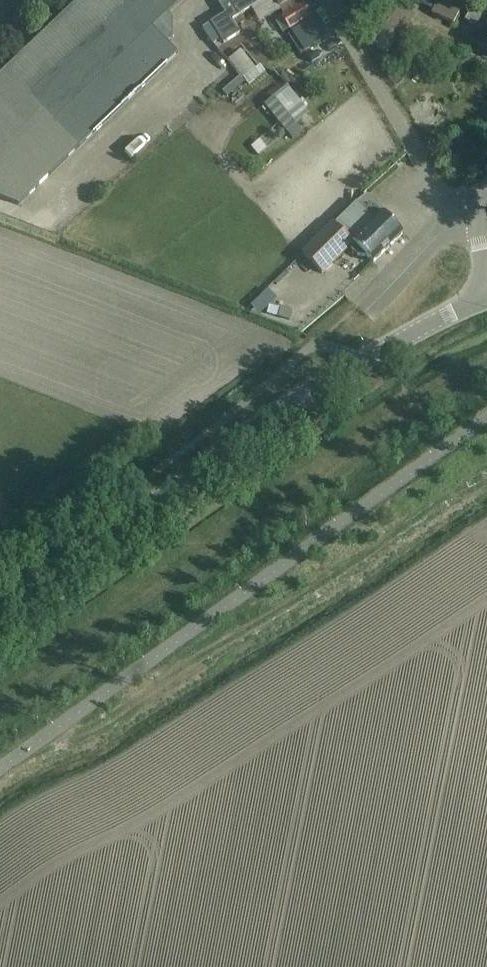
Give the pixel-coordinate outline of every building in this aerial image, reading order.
[(18,206),(178,55),(153,29),(183,0),(80,0),(0,75),(0,199),(18,206)] [(219,7),(224,15),(209,24),(221,45),(237,35),(229,22),(265,0),(230,0),(219,7)] [(280,9),(294,0),(274,0),(280,9)] [(455,0),(438,0),(431,13),(453,24),(463,4),(455,0)] [(281,18),(290,31),(312,17),(303,4),(281,18)] [(464,21),(480,29),(473,43),(481,48),(486,51),(486,18),(471,9),(464,21)] [(364,258),(366,256),(373,264),(403,234),(366,196),(357,204),(357,203),(336,223),(302,253),(321,273),(353,243),(355,246),(351,250),(358,257),(364,258)]
